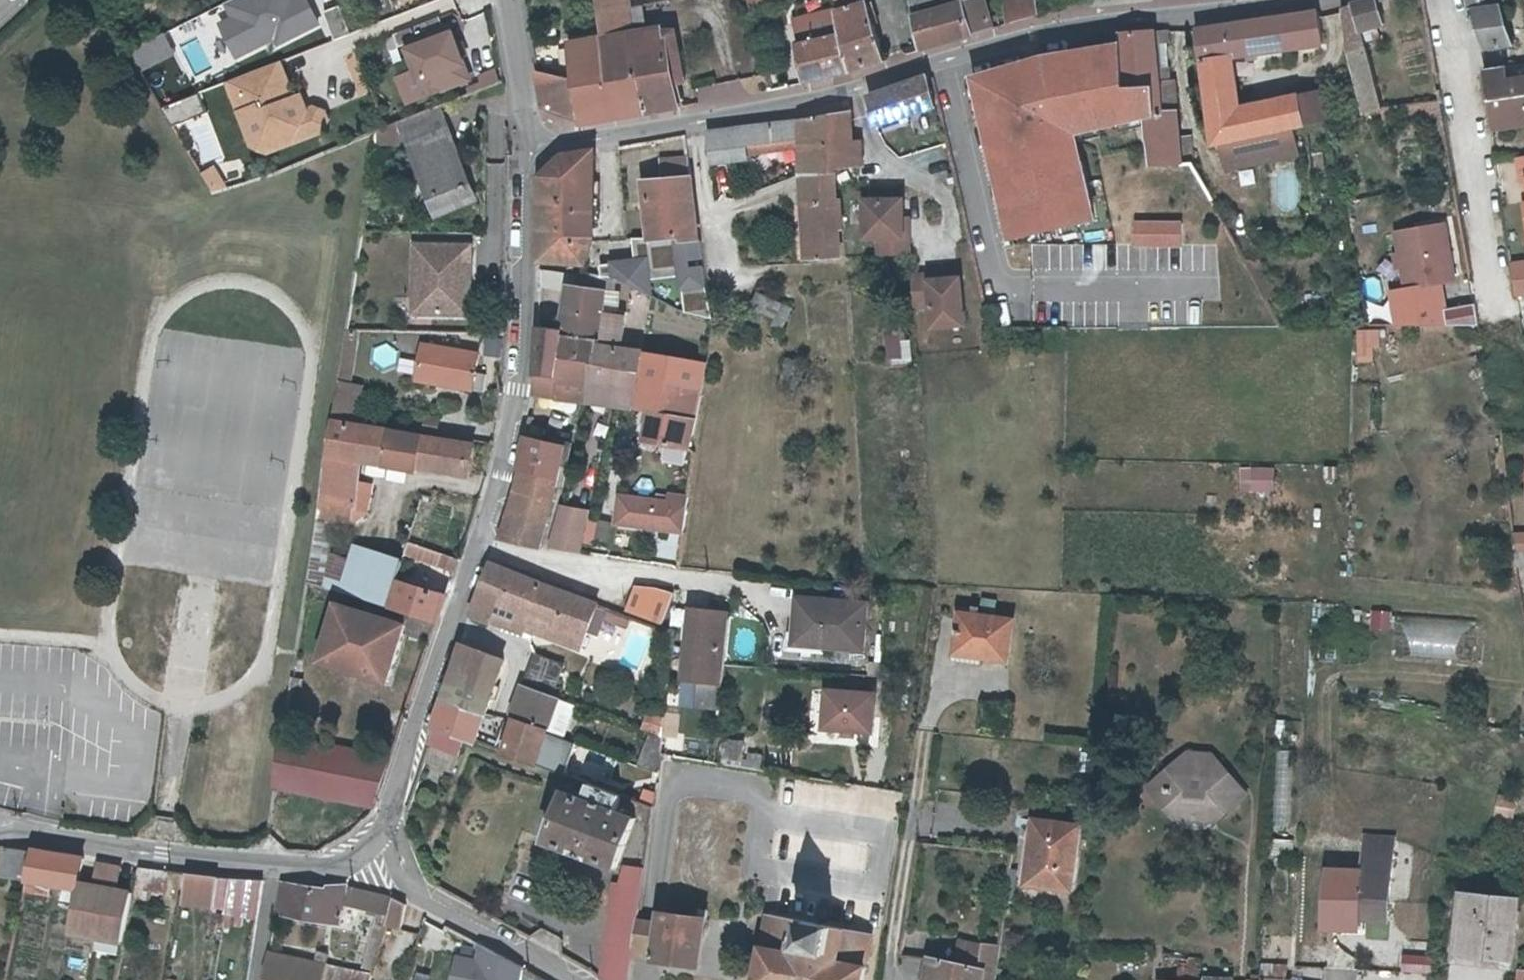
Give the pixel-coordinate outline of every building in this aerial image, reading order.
[(628,7),(627,0),(596,0),(597,12),(628,7)] [(642,21),(669,19),(667,0),(662,0),(640,2),(642,21)] [(919,51),(992,28),(983,0),(907,0),(919,51)] [(1006,23),(1036,14),(1033,0),(1012,0),(1002,3),(1006,23)] [(1354,5),(1361,33),(1384,27),(1377,0),(1354,5)] [(1475,13),(1475,15),(1487,49),(1516,45),(1500,11),(1507,10),(1505,0),(1472,0),(1475,13)] [(836,9),(849,73),(883,62),(867,3),(836,9)] [(1371,70),(1361,33),(1354,5),(1342,8),(1362,114),(1381,109),(1371,70)] [(630,33),(633,32),(628,7),(597,12),(601,31),(601,38),(630,33)] [(849,73),(836,9),(836,8),(793,18),(798,45),(796,45),(803,84),(849,73)] [(1198,64),(1229,59),(1319,45),(1316,11),(1195,30),(1198,64)] [(638,85),(640,96),(643,112),(651,110),(676,106),(673,85),(662,28),(633,32),(630,33),(634,59),(638,85)] [(662,28),(673,85),(686,83),(676,29),(662,28)] [(1143,118),(1146,165),(1181,163),(1192,163),(1190,136),(1178,137),(1175,80),(1169,81),(1166,30),(1117,33),(1118,43),(1118,55),(1120,90),(1147,89),(1148,118),(1143,118)] [(451,45),(446,31),(401,46),(404,58),(414,55),(423,82),(404,88),(412,114),(431,108),(474,93),(457,43),(451,45)] [(592,40),(566,43),(572,80),(577,107),(611,101),(605,64),(601,38),(601,31),(591,31),(592,40)] [(630,33),(601,38),(605,64),(634,59),(630,33)] [(126,59),(135,73),(173,56),(167,42),(126,59)] [(1093,219),(1075,136),(1143,118),(1148,118),(1147,89),(1120,90),(1118,55),(1118,43),(1087,48),(1039,56),(970,76),(1006,240),(1093,219)] [(605,64),(611,101),(640,96),(638,85),(634,59),(605,64)] [(1198,64),(1203,114),(1237,107),(1229,59),(1198,64)] [(1509,83),(1507,68),(1506,69),(1487,71),(1492,117),(1493,118),(1523,114),(1523,81),(1509,83)] [(577,107),(572,80),(531,70),(537,103),(579,122),(577,107)] [(280,73),(232,89),(253,152),(288,141),(293,155),(325,144),(330,134),(327,124),(317,119),(309,122),(304,123),(298,110),(293,111),(280,73)] [(934,111),(928,79),(869,96),(871,106),(875,127),(934,111)] [(723,80),(694,89),(700,107),(729,99),(723,80)] [(150,98),(159,113),(177,107),(171,91),(150,98)] [(1203,114),(1210,146),(1219,144),(1290,129),(1300,127),(1293,95),(1237,107),(1203,114)] [(640,96),(611,101),(613,117),(643,112),(640,96)] [(577,107),(579,122),(613,117),(611,101),(577,107)] [(833,168),(863,168),(862,144),(853,144),(852,112),(833,116),(833,168)] [(1493,118),(1494,130),(1523,126),(1523,114),(1493,118)] [(185,123),(199,161),(221,152),(207,115),(185,123)] [(806,144),(807,178),(833,178),(833,168),(833,116),(781,125),(745,127),(719,131),(719,159),(753,158),(752,147),(806,144)] [(388,138),(379,141),(377,150),(414,157),(440,231),(478,218),(450,138),(447,139),(441,121),(388,138)] [(1290,129),(1219,144),(1229,173),(1295,157),(1290,129)] [(288,141),(253,152),(267,163),(293,155),(288,141)] [(574,260),(601,151),(568,156),(555,161),(542,173),(535,203),(529,250),(574,260)] [(696,179),(694,158),(666,160),(668,180),(649,181),(654,232),(697,237),(699,237),(693,179),(696,179)] [(213,162),(197,170),(209,194),(225,186),(213,162)] [(834,203),(833,178),(807,178),(807,259),(837,259),(838,231),(841,231),(839,203),(834,203)] [(873,259),(903,260),(903,240),(898,240),(898,203),(860,203),(860,242),(873,242),(873,259)] [(1178,222),(1134,223),(1134,244),(1178,243),(1178,222)] [(1444,224),(1395,233),(1404,289),(1400,290),(1402,309),(1432,304),(1429,287),(1454,282),(1444,224)] [(697,237),(654,232),(647,233),(652,264),(677,261),(676,255),(679,255),(679,261),(702,259),(699,237),(697,237)] [(419,322),(476,321),(475,251),(418,252),(419,322)] [(1505,261),(1512,296),(1523,293),(1523,258),(1505,261)] [(581,274),(578,284),(601,287),(611,288),(612,277),(581,274)] [(940,277),(923,279),(924,285),(940,284),(940,277)] [(923,279),(905,280),(908,313),(927,311),(929,332),(958,329),(954,282),(940,284),(924,285),(923,279)] [(561,329),(595,335),(595,332),(612,335),(614,311),(608,310),(598,309),(601,287),(578,284),(567,282),(561,329)] [(608,310),(610,290),(611,288),(601,287),(598,309),(608,310)] [(744,309),(783,326),(792,306),(753,289),(744,309)] [(537,374),(539,375),(554,377),(561,329),(538,325),(537,374)] [(584,404),(588,383),(590,370),(595,337),(595,335),(561,329),(554,377),(539,375),(535,392),(539,397),(584,404)] [(1355,329),(1355,361),(1376,361),(1376,329),(1355,329)] [(885,359),(910,356),(908,334),(882,336),(885,359)] [(639,346),(595,337),(590,370),(588,383),(610,386),(607,407),(612,408),(631,411),(636,376),(639,346)] [(662,379),(650,440),(688,444),(702,357),(639,346),(636,376),(662,379)] [(477,376),(480,356),(424,348),(418,384),(485,393),(488,378),(477,376)] [(662,379),(636,376),(631,411),(644,413),(640,439),(650,440),(662,379)] [(610,386),(588,383),(584,404),(607,407),(610,386)] [(411,435),(447,439),(450,424),(413,419),(411,435)] [(474,446),(333,429),(329,458),(363,464),(417,473),(418,469),(469,476),(474,446)] [(518,443),(501,539),(542,549),(564,448),(554,446),(553,448),(518,443)] [(363,464),(329,458),(323,493),(322,500),(357,505),(363,464)] [(1272,491),(1272,465),(1238,464),(1237,490),(1272,491)] [(610,527),(681,530),(683,494),(611,491),(610,527)] [(421,498),(409,536),(430,543),(442,505),(421,498)] [(600,515),(560,506),(555,527),(576,531),(572,551),(591,556),(600,515)] [(576,531),(555,527),(551,546),(572,551),(576,531)] [(1523,552),(1523,530),(1509,531),(1509,553),(1523,552)] [(457,570),(461,559),(410,547),(407,558),(457,570)] [(327,551),(321,577),(336,580),(342,555),(327,551)] [(399,585),(405,563),(365,553),(353,599),(369,603),(387,608),(392,609),(399,585)] [(544,585),(492,565),(474,617),(526,635),(528,629),(532,617),(544,585)] [(394,609),(441,621),(449,595),(403,583),(394,609)] [(634,583),(625,613),(661,624),(671,593),(655,586),(634,583)] [(544,585),(532,617),(587,636),(592,621),(603,625),(609,608),(544,585)] [(865,599),(795,594),(791,635),(821,637),(821,642),(862,645),(865,599)] [(387,608),(369,603),(366,614),(337,607),(322,664),(392,683),(408,625),(384,619),(387,608)] [(693,631),(696,606),(687,605),(684,630),(693,631)] [(694,694),(693,704),(716,706),(727,609),(696,606),(693,631),(684,630),(679,677),(704,680),(703,685),(695,685),(694,694)] [(1367,628),(1387,632),(1391,611),(1371,608),(1367,628)] [(980,650),(979,655),(1001,659),(1008,619),(957,611),(951,646),(980,650)] [(1475,660),(1476,618),(1392,616),(1391,658),(1475,660)] [(532,617),(528,629),(582,649),(587,636),(532,617)] [(791,635),(786,634),(785,645),(821,647),(821,642),(821,637),(791,635)] [(446,699),(488,713),(507,661),(465,646),(446,699)] [(980,650),(951,646),(949,663),(977,668),(979,655),(980,650)] [(554,696),(564,663),(537,654),(526,685),(554,696)] [(549,726),(559,698),(554,696),(526,685),(517,714),(549,726)] [(874,689),(823,687),(821,726),(841,727),(841,732),(851,733),(851,728),(871,729),(874,689)] [(676,701),(693,704),(694,694),(677,692),(676,701)] [(577,704),(559,698),(549,726),(547,733),(565,739),(577,704)] [(436,729),(466,739),(477,743),(488,713),(446,699),(436,729)] [(532,762),(536,764),(547,733),(515,722),(504,753),(532,762)] [(454,775),(466,739),(436,729),(423,766),(454,775)] [(728,763),(733,763),(757,767),(759,755),(740,751),(741,743),(720,740),(716,761),(728,763)] [(284,742),(276,792),(378,807),(380,807),(385,792),(395,760),(284,742)] [(1188,761),(1155,791),(1182,815),(1174,828),(1189,839),(1206,820),(1228,823),(1252,802),(1216,762),(1188,761)] [(610,806),(615,792),(591,783),(586,799),(565,791),(548,840),(617,863),(632,814),(610,806)] [(1026,850),(1024,879),(1066,884),(1072,822),(1027,816),(1023,850),(1026,850)] [(1269,852),(1290,853),(1291,838),(1269,837),(1269,852)] [(1364,872),(1393,873),(1394,841),(1365,840),(1364,872)] [(28,879),(34,849),(7,845),(2,875),(28,879)] [(84,858),(34,849),(28,879),(26,891),(50,895),(52,884),(78,887),(79,882),(84,858)] [(98,862),(94,885),(106,887),(117,889),(121,866),(98,862)] [(629,953),(631,936),(634,919),(633,918),(634,915),(635,907),(638,883),(640,867),(621,865),(619,883),(613,882),(599,979),(601,979),(625,979),(629,956),(629,953)] [(138,866),(134,892),(134,894),(134,895),(149,897),(151,898),(153,887),(161,887),(164,888),(165,888),(168,871),(162,870),(149,868),(138,866)] [(1390,907),(1393,873),(1364,872),(1364,875),(1329,872),(1326,931),(1362,933),(1363,920),(1364,906),(1390,907)] [(216,905),(220,875),(188,873),(183,900),(216,905)] [(227,906),(229,892),(231,876),(220,875),(216,905),(227,906)] [(231,876),(229,892),(263,896),(265,878),(231,876)] [(346,903),(349,885),(350,882),(329,882),(328,884),(285,880),(280,908),(295,911),(295,915),(344,922),(346,903)] [(106,887),(94,885),(79,882),(78,887),(70,931),(98,936),(126,941),(134,895),(134,894),(134,892),(117,889),(106,887)] [(365,888),(349,885),(346,903),(362,906),(365,888)] [(393,911),(397,896),(365,888),(362,906),(393,911)] [(393,911),(391,923),(405,927),(411,903),(397,896),(393,911)] [(1468,920),(1466,953),(1514,957),(1519,901),(1464,897),(1462,919),(1468,920)] [(1364,906),(1363,920),(1390,921),(1390,907),(1364,906)] [(656,922),(653,945),(652,956),(652,957),(696,963),(703,908),(695,907),(694,915),(657,910),(656,918),(656,922)] [(832,923),(828,950),(798,945),(803,918),(765,909),(761,931),(753,979),(861,979),(870,930),(832,923)] [(656,918),(634,915),(629,956),(652,957),(656,918)] [(832,923),(803,918),(798,945),(828,950),(832,923)] [(994,971),(997,944),(976,941),(976,945),(952,941),(949,961),(948,961),(921,955),(919,979),(993,979),(994,971)] [(271,950),(267,979),(377,979),(379,971),(271,950)] [(518,955),(472,951),(472,954),(448,952),(445,979),(516,979),(518,955)] [(196,967),(176,964),(174,963),(171,979),(194,979),(196,967)]
